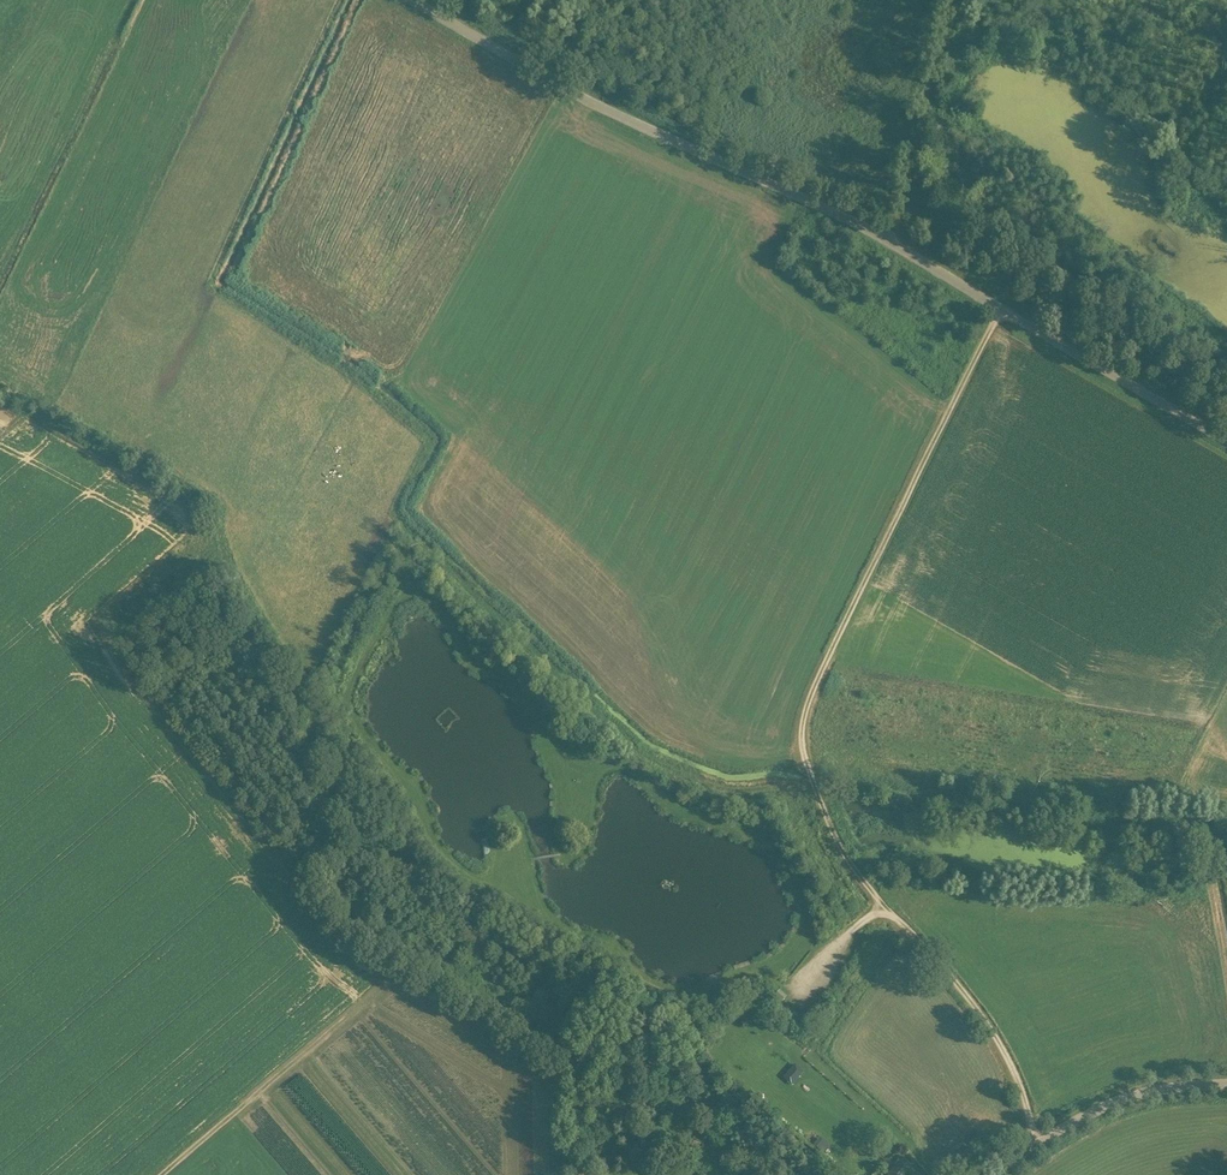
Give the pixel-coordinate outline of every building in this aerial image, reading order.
[(806,1022),(794,1012),(790,1016),(802,1027),(806,1022)] [(795,1063),(791,1068),(800,1076),(804,1072),(795,1063)] [(674,1089),(661,1084),(658,1087),(663,1091),(664,1089),(670,1092),(674,1093),(674,1089)] [(820,1137),(814,1144),(819,1149),(826,1142),(820,1137)] [(682,1154),(695,1159),(700,1144),(687,1139),(682,1154)] [(673,1166),(675,1159),(665,1154),(662,1161),(673,1166)] [(911,1165),(901,1157),(886,1174),(903,1174),(911,1165)]
